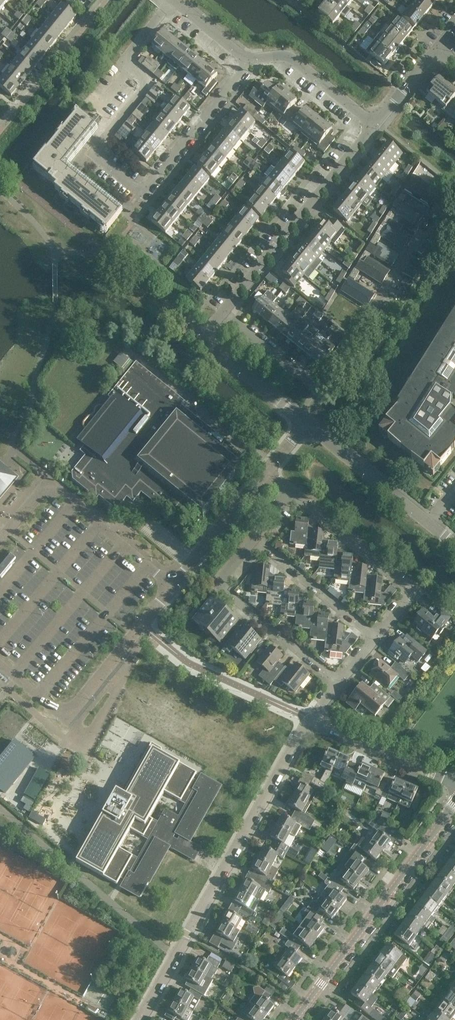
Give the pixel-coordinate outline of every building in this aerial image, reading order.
[(339,0),(330,0),(327,4),(340,15),(347,7),(339,0)] [(433,0),(417,0),(416,1),(429,11),(436,3),(433,0)] [(45,5),(39,1),(36,5),(41,9),(45,5)] [(429,11),(416,1),(410,9),(422,19),(429,11)] [(340,15),(327,4),(319,14),(320,15),(319,17),(324,21),(325,19),(332,25),(340,15)] [(77,16),(63,5),(55,14),(69,25),(77,16)] [(422,19),(410,9),(403,18),(415,28),(422,19)] [(23,17),(18,13),(14,17),(20,21),(23,17)] [(69,25),(55,14),(48,23),(62,34),(69,25)] [(413,31),(399,20),(394,16),(387,26),(391,29),(405,41),(413,31)] [(30,23),(25,19),(22,22),(27,27),(30,23)] [(62,34),(48,23),(41,32),(55,43),(62,34)] [(405,41),(391,29),(385,37),(399,49),(405,41)] [(156,48),(161,53),(173,39),(164,31),(152,45),(153,45),(151,48),(154,50),(156,48)] [(5,32),(2,36),(5,38),(6,39),(7,40),(10,36),(9,35),(5,32)] [(55,43),(41,32),(34,41),(48,52),(55,43)] [(399,49),(385,37),(380,33),(373,42),(374,42),(392,57),(399,49)] [(173,39),(161,53),(167,58),(166,60),(169,62),(170,60),(182,46),(173,39)] [(48,52),(34,41),(27,50),(41,61),(48,52)] [(374,42),(366,51),(371,55),(370,56),(378,63),(376,64),(380,67),(382,66),(384,67),(392,57),(374,42)] [(169,62),(168,63),(177,71),(179,67),(191,53),(182,46),(170,60),(169,62)] [(41,61),(27,50),(19,58),(33,70),(41,61)] [(191,53),(179,67),(188,74),(200,60),(191,53)] [(143,58),(139,62),(142,65),(143,64),(149,69),(155,62),(149,57),(146,60),(143,58)] [(33,70),(19,58),(12,67),(26,79),(33,70)] [(200,60),(188,74),(197,82),(208,68),(200,60)] [(155,62),(149,69),(155,74),(154,75),(156,77),(161,72),(158,70),(157,70),(160,66),(155,62)] [(26,79),(12,67),(5,76),(19,88),(26,79)] [(208,68),(197,82),(206,89),(202,93),(206,97),(218,83),(214,80),(218,75),(208,68)] [(427,94),(436,101),(449,86),(439,78),(438,79),(434,75),(421,92),(425,96),(427,94)] [(5,76),(0,82),(0,87),(11,97),(19,88),(5,76)] [(267,104),(268,105),(281,88),(279,87),(276,91),(268,84),(263,90),(258,86),(250,96),(264,108),(267,104)] [(449,86),(436,101),(445,108),(443,110),(449,115),(454,107),(454,100),(454,99),(454,98),(454,91),(449,86)] [(174,92),(178,95),(182,90),(178,87),(174,92)] [(281,88),(268,105),(278,113),(292,97),(281,88)] [(191,108),(177,97),(176,97),(174,96),(172,99),(174,100),(169,106),(183,118),(191,108)] [(292,97),(278,113),(288,121),(296,111),(292,107),(297,101),(292,97)] [(243,109),(253,117),(257,112),(247,104),(243,109)] [(183,118),(169,106),(164,112),(162,111),(160,113),(176,127),(183,118)] [(141,107),(135,116),(143,121),(148,111),(141,107)] [(301,115),(296,111),(288,121),(298,130),(312,113),(306,109),(301,115)] [(256,124),(241,112),(234,121),(248,133),(256,124)] [(121,214),(64,167),(96,127),(79,113),(34,169),(108,230),(121,214)] [(176,127),(160,113),(157,116),(160,118),(155,124),(169,135),(176,127)] [(312,113),(298,130),(309,138),(322,121),(312,113)] [(98,124),(103,119),(97,115),(93,120),(98,124)] [(133,115),(130,119),(135,123),(138,119),(133,115)] [(248,133),(234,121),(227,130),(241,142),(248,133)] [(322,121),(309,138),(319,146),(318,148),(324,153),(335,140),(334,139),(334,140),(330,137),(331,136),(330,136),(333,133),(332,131),(332,130),(322,121)] [(169,135),(155,124),(150,130),(147,128),(145,131),(161,144),(169,135)] [(260,126),(256,131),(255,131),(253,134),(261,140),(267,130),(260,126)] [(241,142),(227,130),(220,139),(216,136),(234,151),(241,142)] [(161,144),(145,131),(143,134),(145,136),(140,142),(154,153),(161,144)] [(234,151),(216,136),(214,139),(214,141),(216,143),(212,148),(227,160),(234,151)] [(154,153),(140,142),(135,148),(133,146),(131,149),(133,151),(147,162),(154,153)] [(389,143),(382,151),(396,163),(403,154),(389,143)] [(227,160),(212,148),(205,157),(219,168),(227,160)] [(297,153),(303,158),(306,154),(299,149),(297,153)] [(396,163),(382,151),(375,160),(389,171),(396,163)] [(305,163),(291,152),(284,161),(298,173),(305,163)] [(219,168),(205,157),(197,166),(212,178),(219,168)] [(375,160),(368,168),(382,180),(387,183),(394,175),(389,171),(375,160)] [(298,173),(284,161),(276,170),(290,181),(298,173)] [(271,166),(264,175),(269,179),(283,190),(290,181),(276,170),(271,166)] [(210,179),(196,168),(188,177),(202,189),(210,179)] [(382,180),(368,168),(361,177),(375,188),(382,180)] [(413,175),(404,190),(431,206),(441,192),(413,175)] [(202,189),(188,177),(181,186),(195,197),(202,189)] [(375,188),(361,177),(354,185),(368,196),(375,188)] [(269,179),(262,188),(276,199),(279,195),(281,196),(283,196),(286,193),(283,190),(269,179)] [(368,196),(354,185),(348,193),(362,205),(368,196)] [(195,197),(181,186),(174,195),(188,206),(195,197)] [(276,199),(262,188),(255,197),(269,208),(276,199)] [(362,205),(348,193),(341,202),(355,213),(362,205)] [(188,206),(174,195),(167,204),(181,215),(188,206)] [(269,208),(255,197),(247,206),(261,217),(269,208)] [(396,215),(416,227),(423,217),(398,202),(397,201),(387,217),(392,221),(396,215)] [(355,213),(341,202),(334,211),(348,222),(355,213)] [(181,215),(167,204),(159,213),(173,224),(181,215)] [(259,220),(245,208),(238,218),(252,229),(259,220)] [(173,224),(159,213),(152,222),(166,233),(173,224)] [(252,229),(238,218),(231,227),(245,238),(252,229)] [(402,227),(392,221),(387,218),(381,227),(387,231),(383,237),(403,249),(409,239),(399,232),(402,227)] [(346,231),(333,220),(329,225),(325,222),(321,226),(319,225),(317,225),(314,228),(335,245),(346,231)] [(206,221),(203,224),(208,229),(211,225),(206,221)] [(368,232),(363,239),(367,241),(375,229),(371,226),(368,232)] [(245,238),(231,227),(223,235),(237,247),(245,238)] [(335,245),(314,228),(312,231),(312,233),(314,235),(311,239),(325,250),(331,242),(335,245)] [(419,251),(428,258),(436,247),(433,245),(439,237),(433,233),(428,240),(427,240),(419,251)] [(237,247),(223,235),(216,244),(230,256),(237,247)] [(325,250),(311,239),(304,247),(318,259),(325,250)] [(230,256),(216,244),(209,253),(223,264),(230,256)] [(394,253),(379,244),(376,249),(370,245),(366,251),(392,267),(396,261),(391,258),(394,253)] [(318,259),(304,247),(297,256),(316,271),(322,262),(318,259)] [(181,254),(178,257),(183,261),(186,258),(188,255),(183,251),(181,254)] [(223,264),(209,253),(202,262),(216,273),(223,264)] [(316,271),(297,256),(290,264),(304,275),(309,279),(316,271)] [(365,263),(361,260),(356,267),(383,284),(392,270),(369,256),(365,263)] [(175,261),(173,264),(178,268),(180,265),(183,261),(178,257),(175,261)] [(216,273),(202,262),(195,271),(209,282),(216,273)] [(304,275),(290,264),(283,273),(297,284),(304,275)] [(404,273),(416,278),(419,272),(407,267),(404,273)] [(209,282),(195,271),(187,280),(201,291),(209,282)] [(404,284),(412,287),(415,279),(407,276),(404,284)] [(341,291),(368,307),(376,294),(350,277),(341,291)] [(261,317),(273,303),(276,299),(268,292),(253,310),(261,317)] [(273,303),(261,317),(270,324),(281,310),(273,303)] [(281,310),(270,324),(278,331),(290,317),(281,310)] [(398,408),(379,431),(433,475),(451,453),(451,452),(454,448),(454,449),(454,448),(454,412),(451,409),(451,408),(454,408),(454,310),(453,312),(452,312),(453,313),(452,316),(451,319),(443,332),(440,333),(438,336),(438,335),(437,336),(438,336),(437,339),(436,343),(428,355),(426,357),(423,359),(422,360),(423,360),(422,363),(421,366),(398,403),(400,404),(398,408)] [(293,313),(290,317),(278,331),(287,338),(302,319),(293,313)] [(302,319),(287,338),(295,345),(310,326),(302,319)] [(310,326),(295,345),(304,351),(318,334),(318,333),(310,326)] [(318,334),(304,351),(312,358),(326,341),(318,334)] [(326,341),(312,358),(321,365),(335,348),(326,341)] [(186,403),(154,377),(137,362),(108,398),(111,400),(78,441),(85,447),(81,452),(86,456),(72,473),(73,480),(95,498),(98,495),(114,509),(119,509),(128,498),(134,503),(142,493),(176,521),(190,505),(203,515),(243,466),(238,462),(244,456),(183,407),(186,403)] [(0,464),(0,498),(17,478),(13,475),(0,464)] [(290,545),(306,546),(306,544),(312,545),(314,530),(308,530),(309,519),(297,518),(295,532),(291,532),(290,545)] [(324,531),(314,530),(312,545),(306,544),(306,546),(305,557),(320,558),(321,558),(321,556),(327,556),(328,550),(322,550),(324,531)] [(328,542),(328,550),(327,556),(321,556),(321,558),(320,558),(319,568),(335,570),(336,568),(342,569),(343,554),(338,554),(339,543),(328,542)] [(353,555),(343,554),(342,569),(336,568),(335,570),(334,581),(350,582),(350,580),(356,580),(357,574),(351,573),(353,555)] [(251,592),(267,594),(268,592),(274,592),(275,578),(269,577),(271,567),(258,566),(257,580),(253,580),(251,592)] [(358,566),(357,574),(356,580),(350,580),(350,582),(349,592),(364,594),(365,594),(365,592),(371,592),(373,578),(367,577),(368,567),(358,566)] [(285,579),(275,578),(274,592),(268,592),(267,594),(266,604),(282,606),(282,604),(288,604),(290,590),(284,589),(285,579)] [(383,579),(373,578),(371,592),(365,592),(365,594),(364,594),(363,604),(385,607),(397,591),(391,586),(384,594),(381,594),(383,579)] [(300,591),(290,590),(288,604),(282,604),(282,606),(281,616),(296,618),(297,618),(297,616),(303,616),(304,610),(298,609),(300,591)] [(211,600),(194,621),(199,625),(209,624),(210,624),(210,625),(211,635),(215,638),(233,617),(226,612),(224,614),(222,613),(223,611),(223,610),(222,609),(221,608),(219,608),(218,609),(216,607),(217,606),(216,605),(216,603),(211,600)] [(305,602),(304,610),(303,616),(297,616),(297,618),(296,618),(295,628),(311,630),(312,627),(318,628),(319,614),(313,613),(315,603),(305,602)] [(423,631),(432,639),(433,639),(437,634),(439,635),(446,628),(444,626),(451,618),(440,610),(434,618),(424,610),(418,617),(419,619),(415,623),(419,626),(416,629),(422,633),(423,631)] [(329,615),(319,614),(318,628),(312,627),(311,630),(310,640),(326,642),(326,639),(332,640),(334,625),(328,625),(329,615)] [(342,641),(343,639),(344,627),(334,625),(332,640),(326,639),(326,642),(325,652),(346,654),(359,639),(352,633),(345,641),(342,641)] [(238,630),(231,639),(224,648),(229,653),(233,649),(245,659),(251,651),(253,651),(256,648),(255,647),(261,640),(248,629),(244,634),(238,630)] [(411,648),(400,639),(390,651),(406,663),(412,656),(419,662),(427,652),(416,642),(411,648)] [(271,686),(274,681),(279,676),(272,670),(282,657),(271,647),(258,663),(265,669),(259,677),(271,686)] [(404,681),(409,674),(396,663),(391,669),(381,662),(371,675),(386,687),(396,675),(404,681)] [(286,667),(279,676),(274,681),(282,687),(285,683),(296,692),(309,675),(298,667),(293,673),(286,667)] [(363,685),(348,704),(356,710),(361,704),(375,716),(385,705),(388,708),(394,701),(391,698),(374,684),(369,690),(363,685)] [(392,695),(401,701),(404,697),(395,691),(392,695)] [(0,761),(0,789),(5,793),(34,757),(16,741),(0,761)] [(117,791),(77,862),(117,885),(121,878),(126,880),(122,887),(123,887),(138,896),(141,897),(141,898),(144,893),(146,888),(147,887),(147,886),(148,886),(148,885),(149,884),(148,883),(154,873),(155,871),(156,869),(164,856),(169,847),(173,850),(178,841),(174,838),(176,834),(181,836),(189,841),(205,814),(209,806),(220,787),(202,777),(202,776),(198,783),(193,780),(197,773),(160,753),(162,749),(152,744),(139,766),(123,794),(117,791)] [(329,749),(323,764),(321,768),(327,771),(321,782),(315,778),(311,784),(308,782),(308,783),(322,791),(323,790),(334,769),(340,754),(329,749)] [(351,759),(340,754),(334,769),(345,774),(342,780),(347,782),(348,782),(353,770),(348,768),(351,759)] [(347,782),(347,784),(353,786),(353,787),(363,792),(366,786),(374,769),(363,764),(359,773),(353,770),(348,782),(347,782)] [(39,769),(25,795),(35,801),(50,775),(39,769)] [(385,774),(374,769),(366,786),(377,791),(376,795),(381,797),(387,785),(381,783),(385,774)] [(398,804),(407,784),(396,779),(392,788),(387,785),(381,797),(388,800),(398,804)] [(308,783),(305,787),(301,785),(295,795),(311,805),(317,794),(320,796),(321,793),(329,797),(331,795),(323,790),(322,791),(308,783)] [(418,789),(407,784),(398,804),(410,810),(410,809),(416,812),(422,798),(416,795),(418,789)] [(311,805),(295,795),(289,806),(296,810),(293,815),(316,829),(321,831),(323,827),(319,825),(320,823),(316,821),(316,822),(305,814),(311,805)] [(32,812),(29,818),(43,826),(47,820),(32,812)] [(283,817),(277,827),(296,838),(302,828),(310,832),(313,827),(316,829),(293,815),(290,821),(283,817)] [(381,818),(366,838),(383,851),(390,842),(383,836),(387,831),(397,839),(402,834),(381,818)] [(296,838),(277,827),(270,838),(278,843),(276,847),(287,854),(296,838)] [(332,836),(323,848),(329,852),(338,840),(332,836)] [(383,851),(366,838),(359,848),(355,845),(351,850),(366,861),(369,856),(376,861),(383,851)] [(265,848),(259,859),(273,867),(279,856),(284,859),(287,854),(276,847),(273,853),(265,848)] [(343,860),(340,865),(344,868),(361,881),(368,871),(362,866),(366,861),(351,850),(347,855),(343,860)] [(453,857),(446,867),(454,874),(454,858),(453,857)] [(273,867),(259,859),(253,870),(261,874),(258,879),(271,886),(279,871),(273,867)] [(446,867),(439,877),(453,888),(454,885),(454,874),(446,867)] [(361,881),(344,868),(341,872),(343,873),(339,879),(333,874),(329,879),(344,891),(347,886),(354,890),(361,881)] [(453,888),(439,877),(432,886),(446,897),(453,888)] [(247,880),(241,891),(261,902),(266,892),(270,894),(273,888),(270,887),(271,886),(258,879),(255,884),(247,880)] [(346,900),(340,895),(344,891),(329,879),(328,879),(325,884),(328,887),(321,896),(339,910),(346,900)] [(446,897),(432,886),(424,896),(439,907),(446,897)] [(261,902),(241,891),(235,901),(243,906),(240,911),(251,918),(254,919),(257,914),(255,913),(261,902)] [(332,920),(339,910),(321,896),(316,902),(312,903),(307,909),(322,920),(325,915),(332,920)] [(439,907),(424,896),(417,906),(431,917),(439,907)] [(431,917),(417,906),(410,916),(424,926),(431,917)] [(325,929),(318,925),(322,920),(307,909),(301,917),(303,924),(301,927),(302,928),(305,930),(317,939),(325,929)] [(229,912),(223,923),(237,931),(243,920),(249,923),(251,918),(240,911),(237,916),(229,912)] [(276,930),(286,916),(281,912),(274,921),(273,921),(270,925),(271,925),(276,930)] [(424,926),(410,916),(402,925),(417,936),(424,926)] [(237,931),(223,923),(217,934),(225,938),(222,944),(238,953),(240,949),(243,951),(244,948),(242,946),(241,947),(231,941),(234,936),(239,938),(242,934),(237,931)] [(417,936),(402,925),(395,935),(409,946),(417,936)] [(317,939),(305,930),(302,928),(300,931),(298,930),(293,936),(284,929),(280,934),(289,941),(300,949),(303,944),(310,949),(317,939)] [(446,934),(444,937),(449,941),(452,938),(454,934),(449,930),(446,934)] [(300,949),(289,941),(285,946),(290,950),(283,959),(295,969),(303,959),(296,954),(300,949)] [(388,944),(380,955),(395,965),(402,955),(388,944)] [(450,947),(447,950),(453,955),(454,952),(454,951),(450,947)] [(395,965),(380,955),(373,964),(387,975),(395,965)] [(295,969),(283,959),(278,956),(267,971),(277,978),(281,973),(288,978),(295,969)] [(198,959),(192,969),(212,980),(214,976),(215,976),(219,970),(218,969),(221,963),(209,957),(206,963),(198,959)] [(231,973),(235,966),(226,961),(222,968),(231,973)] [(387,975),(373,964),(366,974),(380,985),(387,975)] [(212,980),(192,969),(186,980),(194,985),(191,990),(203,996),(204,997),(213,981),(212,980)] [(380,985),(366,974),(358,984),(373,995),(380,985)] [(358,984),(351,994),(358,999),(354,1004),(369,1015),(373,1010),(366,1004),(373,995),(358,984)] [(274,1007),(268,1002),(272,996),(260,988),(254,989),(255,996),(250,1004),(252,1005),(267,1017),(274,1007)] [(200,1002),(203,996),(191,990),(188,995),(180,991),(174,1001),(194,1012),(200,1002)] [(451,993),(444,1002),(454,1011),(454,995),(451,993)] [(374,1007),(379,996),(373,994),(369,1004),(374,1007)] [(174,1001),(169,1012),(176,1016),(174,1019),(189,1019),(194,1012),(188,1009),(174,1001)] [(444,1002),(437,1012),(447,1019),(453,1019),(454,1017),(454,1011),(444,1002)] [(252,1005),(250,1004),(239,1019),(240,1019),(264,1019),(267,1017),(252,1005)] [(325,1019),(345,1019),(333,1011),(325,1019)]
